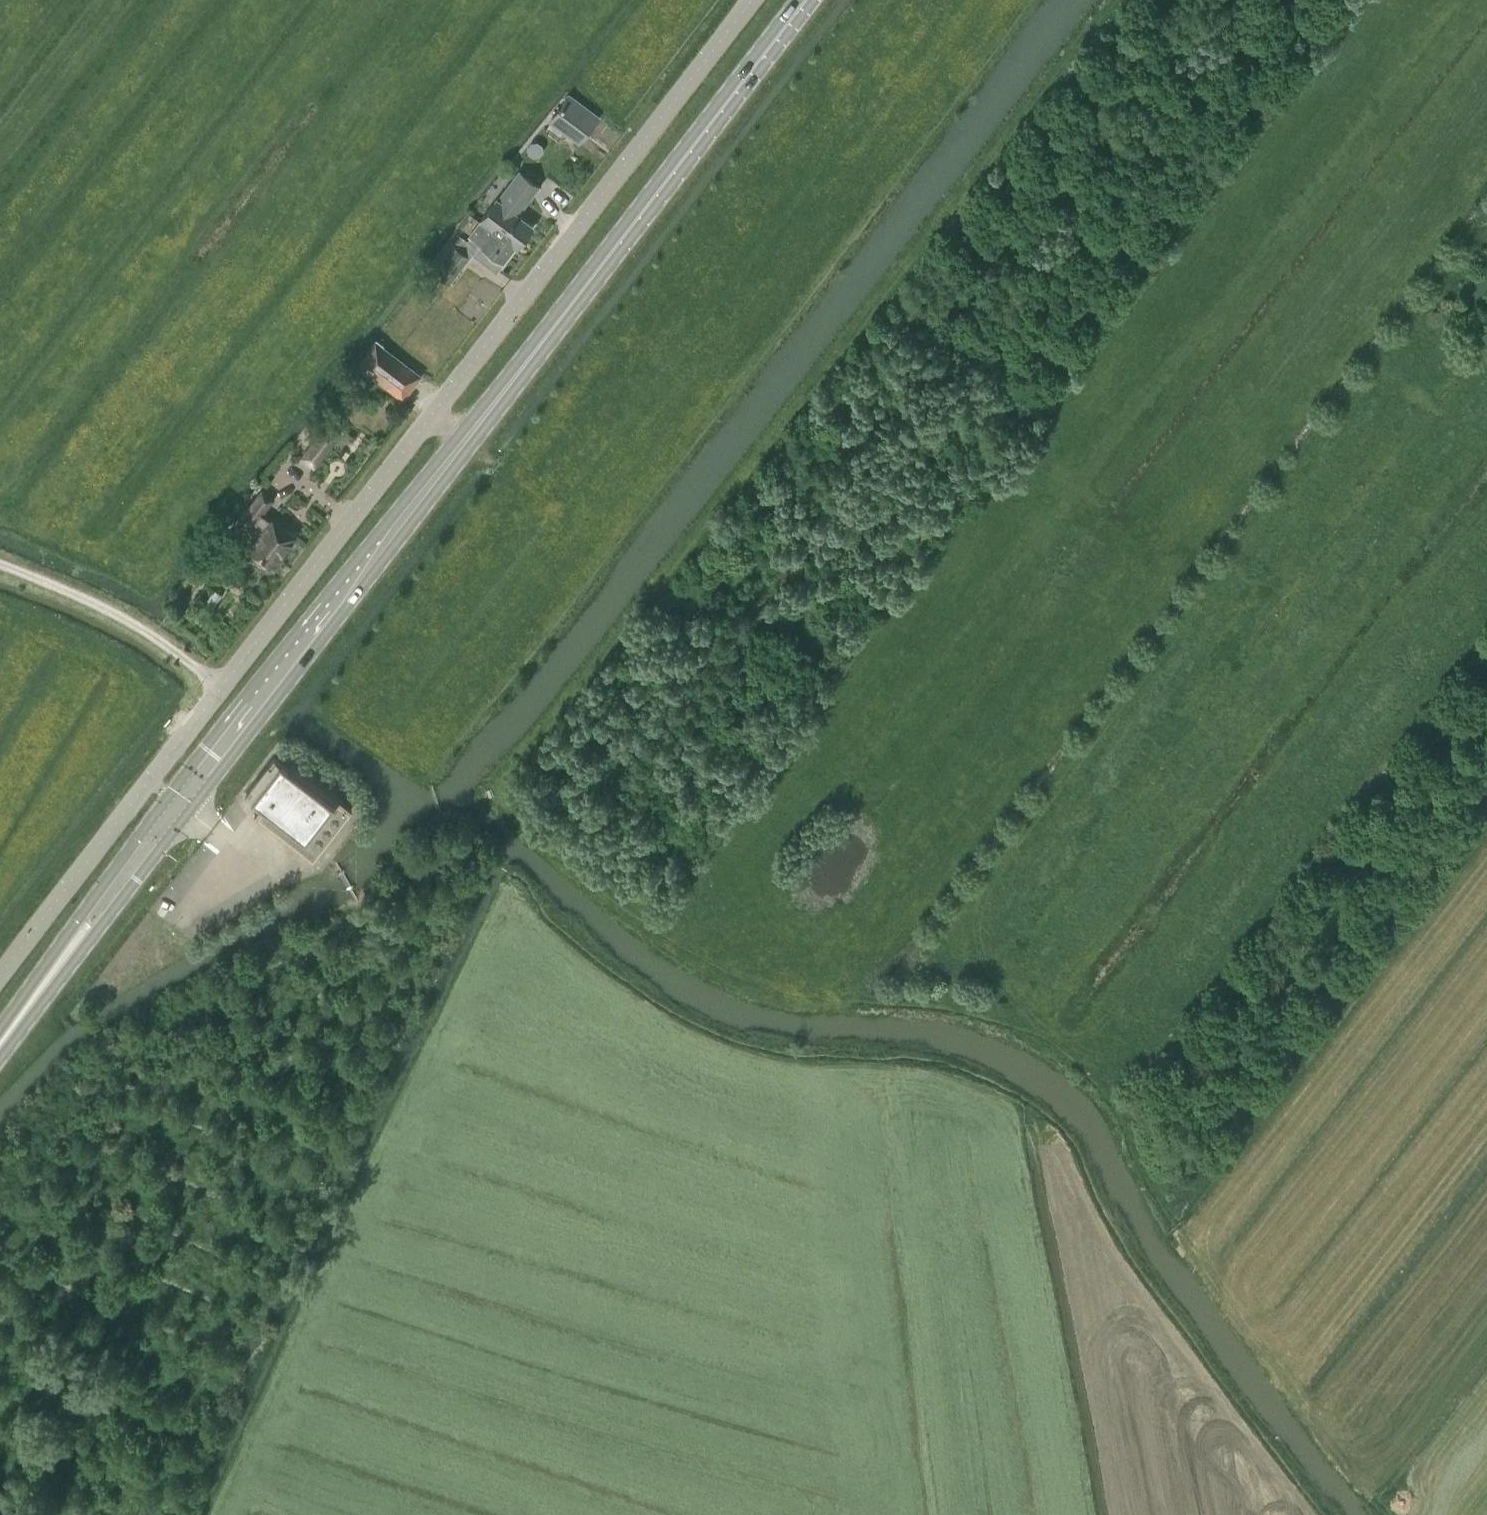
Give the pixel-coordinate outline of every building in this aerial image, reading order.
[(568,93),(549,117),(579,139),(597,115),(568,93)] [(496,196),(478,219),(480,220),(515,246),(515,247),(532,225),(517,213),(538,186),(517,170),(497,197),(496,196)] [(515,246),(480,220),(468,236),(479,245),(473,253),(496,271),(502,263),(515,246)] [(453,245),(432,272),(449,284),(450,283),(469,257),(453,245)] [(377,340),(356,367),(367,375),(370,372),(402,396),(418,375),(381,348),(383,345),(377,340)] [(326,421),(312,439),(302,431),(294,442),(304,450),(298,457),(312,468),(340,432),(326,421)] [(258,533),(249,545),(274,566),(281,556),(279,554),(293,535),(280,525),(282,523),(274,517),(272,519),(264,511),(272,498),(260,489),(237,519),(251,530),(253,528),(258,533)] [(289,768),(273,756),(246,791),(261,803),(254,812),(256,815),(257,813),(269,822),(270,824),(270,823),(282,832),(281,834),(285,837),(286,835),(297,844),(297,845),(298,846),(299,845),(311,854),(310,856),(312,857),(351,807),(293,762),(289,768)]
